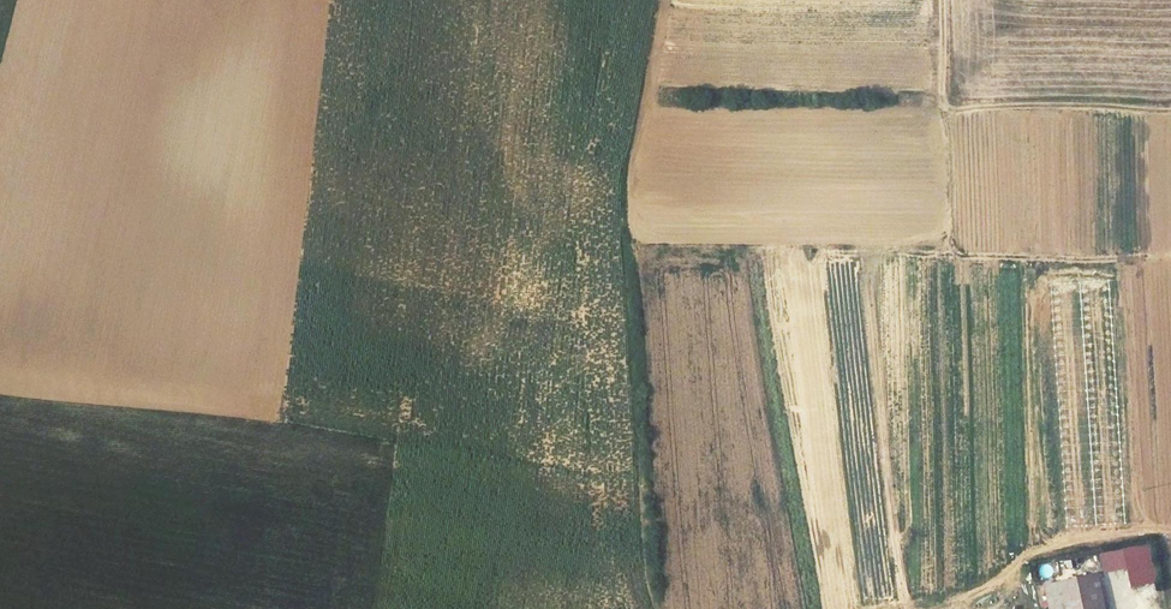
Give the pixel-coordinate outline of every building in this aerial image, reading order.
[(1097,524),(1085,526),(1086,535),(1099,532),(1097,524)] [(1049,608),(1106,608),(1098,573),(1044,584),(1049,608)]
